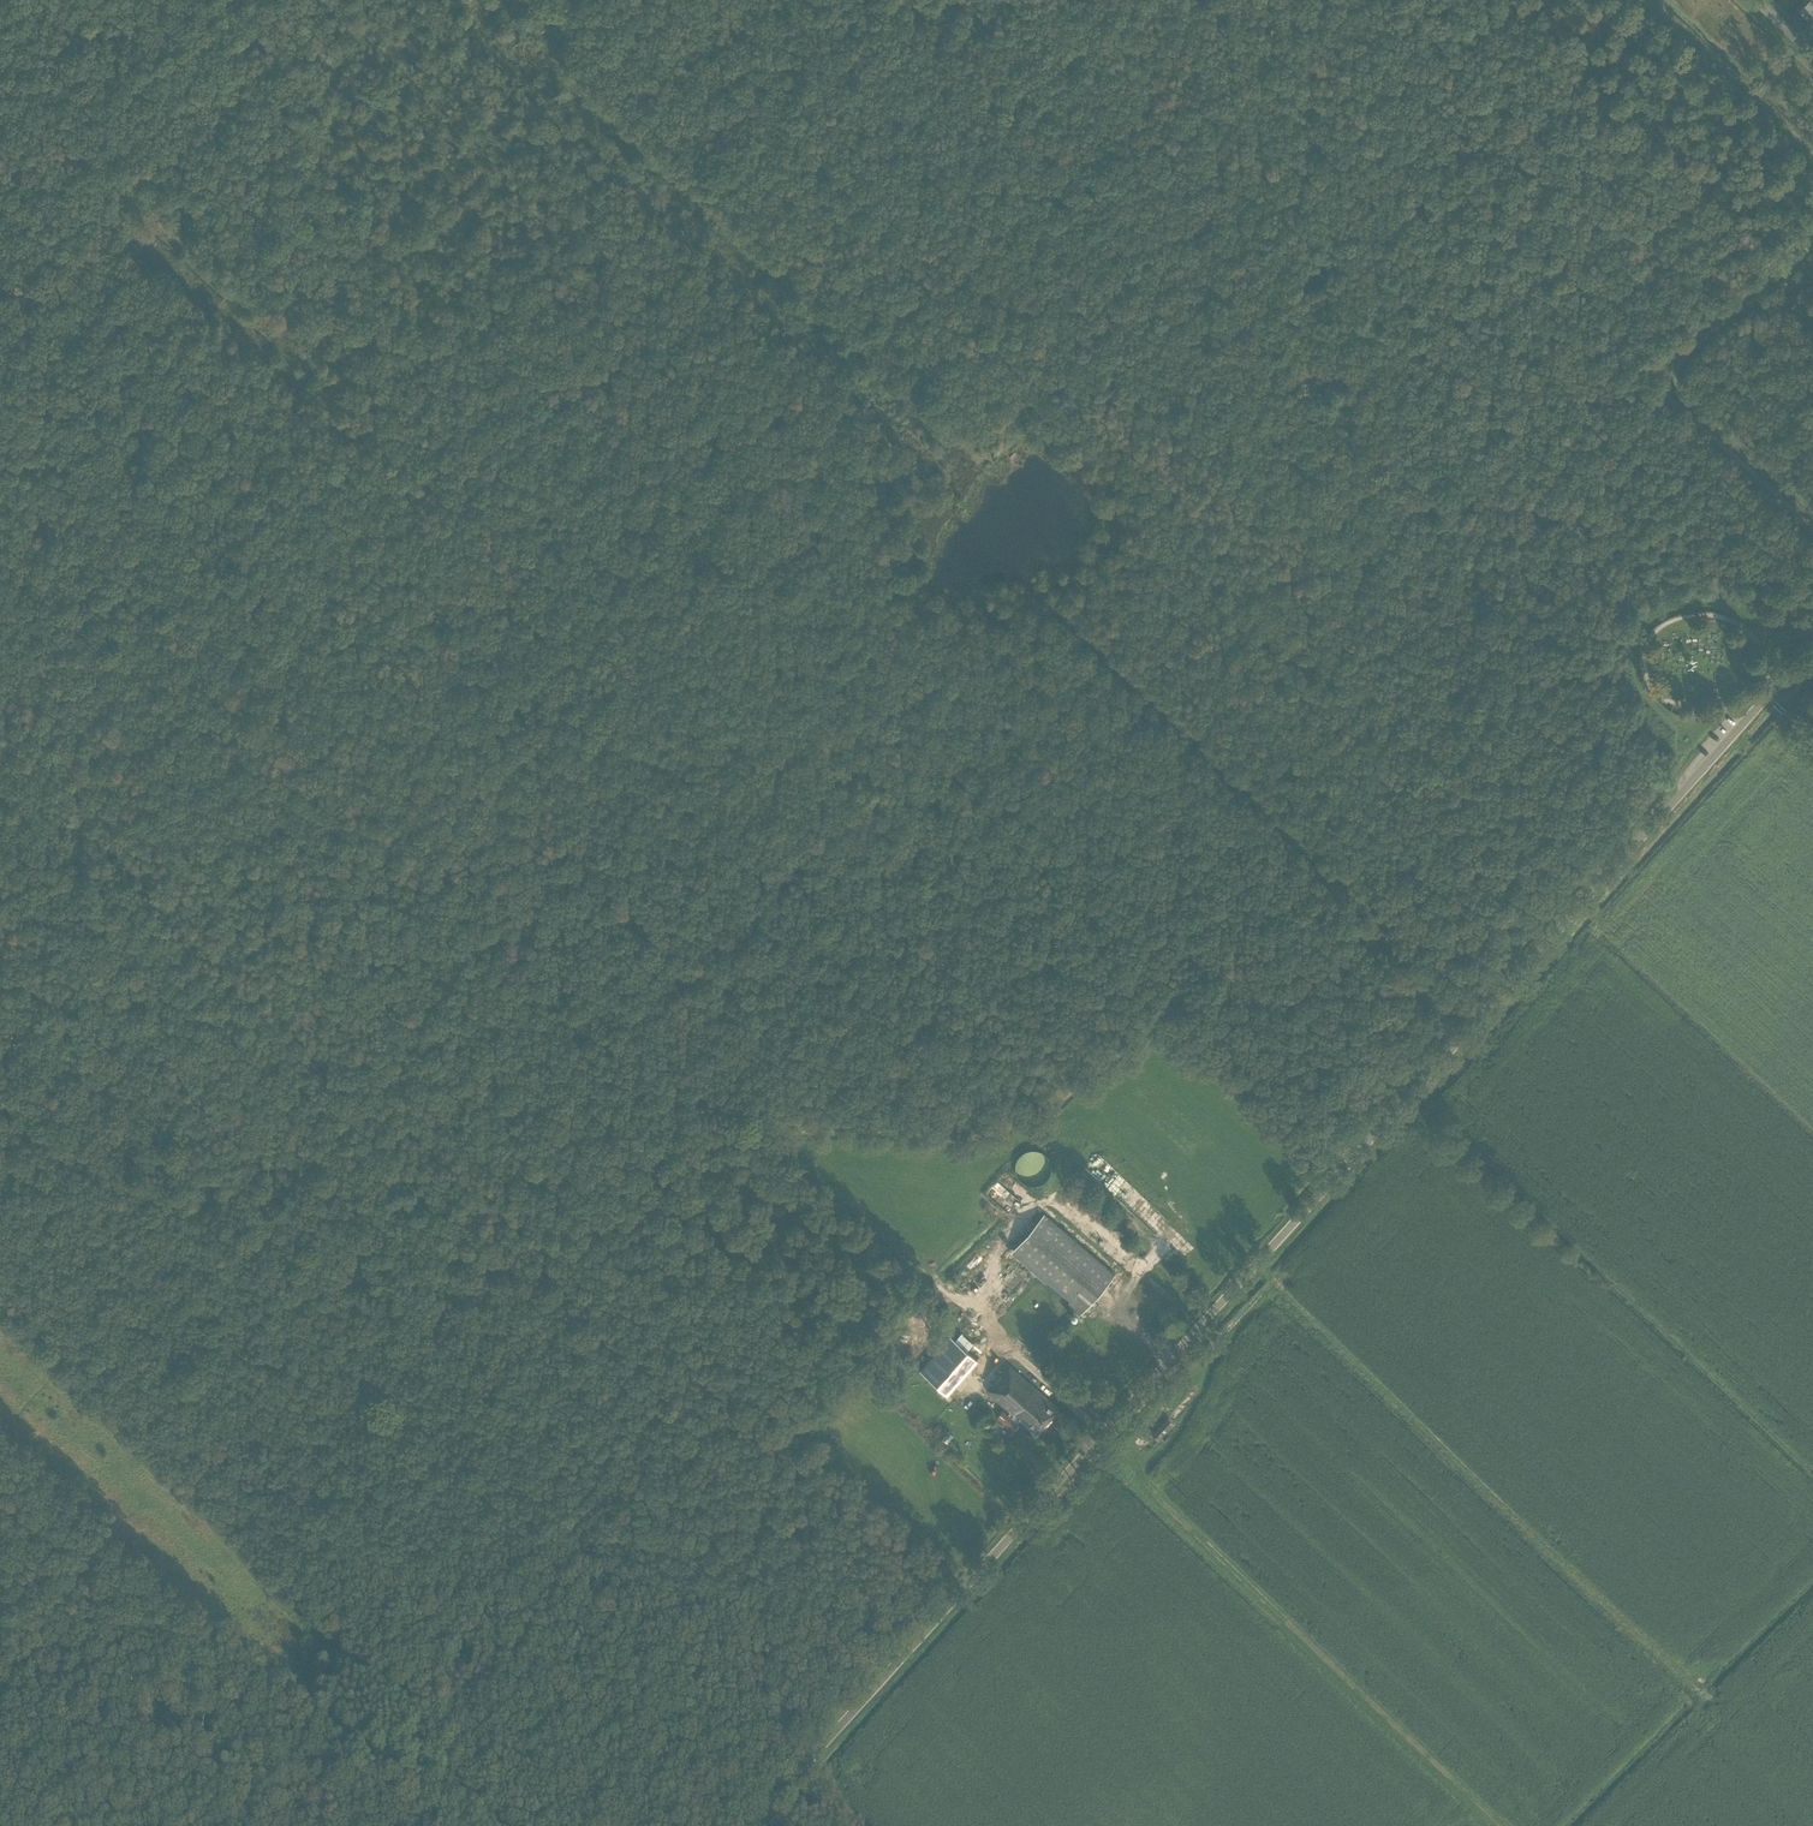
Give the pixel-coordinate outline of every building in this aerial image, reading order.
[(1797,9),(1811,22),(1812,19),(1812,0),(1806,0),(1797,9)] [(1694,657),(1686,664),(1692,671),(1700,664),(1694,657)] [(1704,706),(1695,706),(1695,714),(1704,713),(1704,706)] [(1733,714),(1727,719),(1734,726),(1739,721),(1733,714)] [(995,1188),(999,1193),(995,1196),(1009,1214),(1027,1200),(1009,1177),(995,1188)] [(1070,1301),(1068,1303),(1082,1314),(1115,1275),(1044,1215),(1013,1252),(1070,1301)] [(1186,1259),(1193,1253),(1186,1246),(1180,1253),(1186,1259)] [(1048,1283),(1045,1286),(1004,1335),(1023,1350),(1066,1298),(1048,1283)] [(977,1360),(966,1350),(973,1342),(962,1332),(955,1340),(949,1335),(919,1370),(940,1388),(937,1391),(944,1398),(977,1360)] [(1018,1423),(1021,1420),(1036,1435),(1059,1410),(1009,1365),(993,1383),(995,1385),(989,1392),(1011,1412),(1009,1415),(1004,1410),(998,1417),(1014,1431),(1019,1425),(1018,1423)] [(1171,1428),(1174,1424),(1167,1418),(1152,1434),(1159,1440),(1161,1437),(1165,1441),(1174,1431),(1171,1428)] [(939,1436),(944,1441),(950,1433),(945,1429),(939,1436)]
